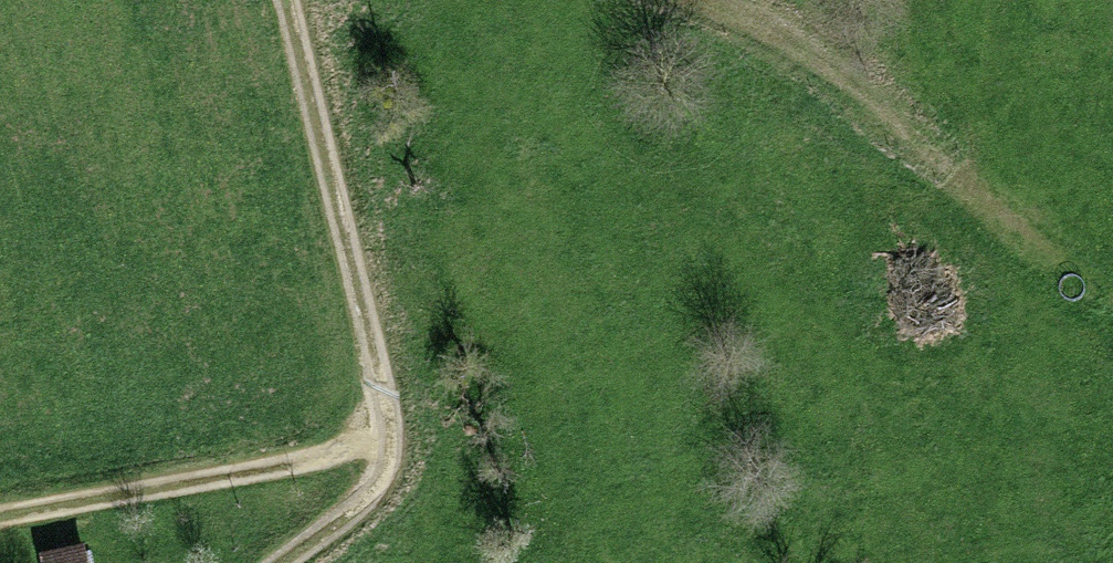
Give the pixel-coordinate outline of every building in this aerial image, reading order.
[(52,562),(85,562),(84,548),(50,551),(52,562)]
